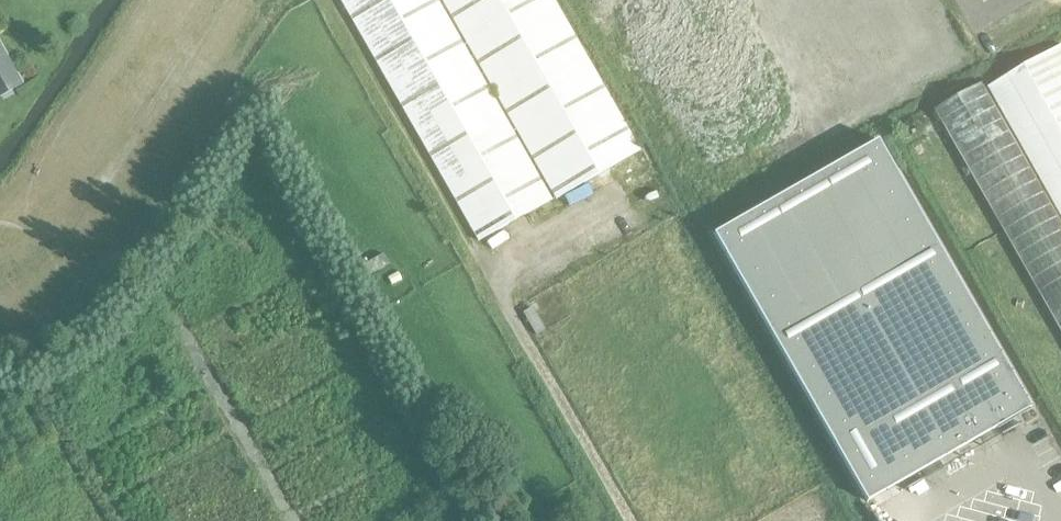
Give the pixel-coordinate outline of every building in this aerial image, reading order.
[(478,242),(552,200),(436,0),(340,0),(478,242)] [(639,150),(554,0),(441,0),(555,198),(639,150)] [(989,86),(1060,212),(1060,45),(989,86)] [(17,84),(16,82),(18,81),(0,50),(0,93),(17,84)] [(940,117),(1060,331),(1060,220),(983,82),(936,109),(940,117)] [(713,233),(867,501),(1030,407),(877,139),(842,159),(713,233)]
